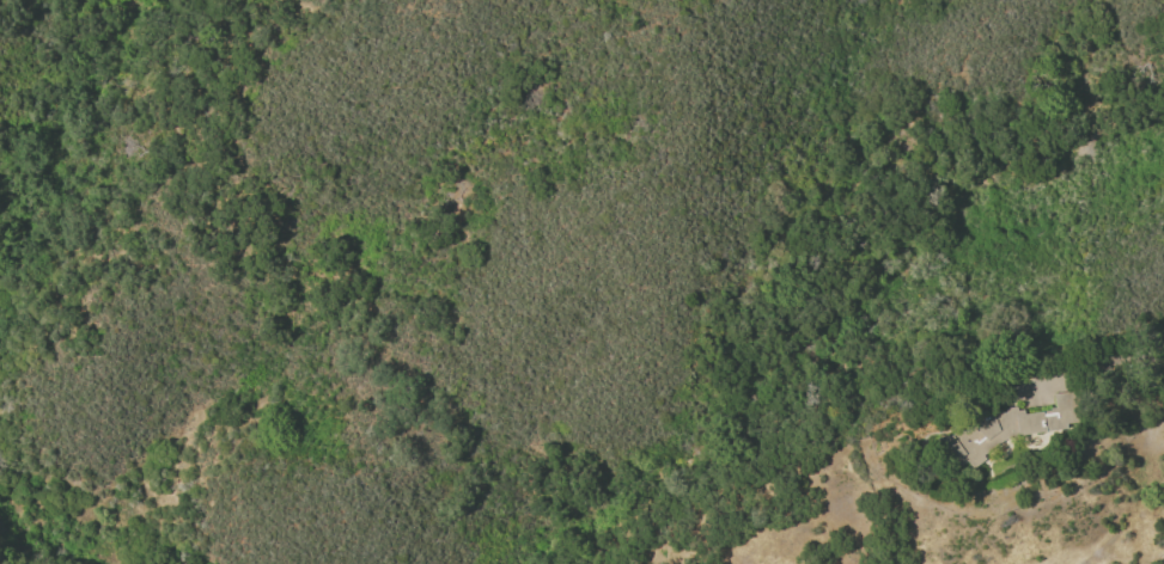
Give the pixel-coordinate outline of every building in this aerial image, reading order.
[(1054,407),(1047,410),(1021,414),(1017,406),(1009,407),(1001,411),(994,412),(940,439),(953,468),(967,461),(970,467),(984,461),(983,451),(1013,437),(1052,430),(1077,419),(1075,407),(1072,401),(1070,391),(1052,393),(1054,407)]
